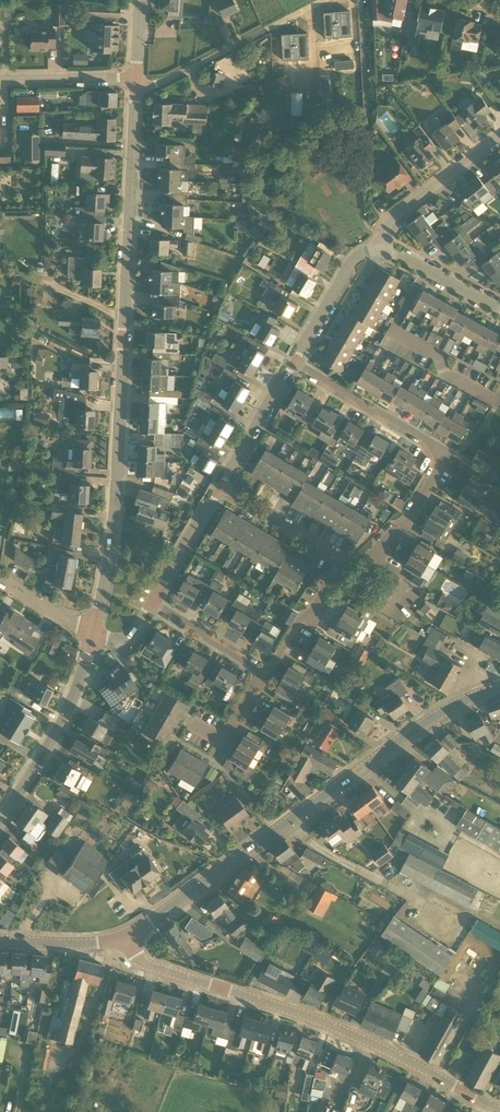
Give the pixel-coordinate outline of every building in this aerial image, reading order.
[(160,9),(170,9),(169,16),(180,17),(181,2),(176,1),(176,0),(161,0),(160,9)] [(239,10),(234,0),(216,0),(223,17),(239,10)] [(403,19),(403,20),(407,0),(390,0),(388,7),(382,5),(381,5),(381,6),(374,7),(373,5),(374,20),(382,19),(382,20),(393,22),(394,17),(403,19)] [(11,19),(11,4),(0,4),(0,20),(11,19)] [(65,4),(52,4),(52,26),(65,26),(65,4)] [(96,17),(96,21),(104,22),(105,19),(107,17),(114,17),(114,16),(120,16),(120,8),(86,6),(85,16),(96,17)] [(410,18),(407,34),(416,35),(417,27),(420,27),(441,32),(443,24),(445,11),(444,11),(431,9),(431,8),(427,7),(423,6),(421,6),(420,13),(419,19),(410,18)] [(203,12),(202,21),(210,22),(211,13),(203,12)] [(325,15),(325,42),(351,42),(351,15),(325,15)] [(96,21),(94,51),(94,52),(111,53),(111,50),(118,51),(118,39),(117,39),(117,35),(118,35),(119,25),(118,25),(119,18),(120,18),(120,16),(114,16),(114,17),(107,17),(105,19),(104,22),(96,21)] [(470,40),(478,42),(482,25),(474,24),(474,22),(458,19),(452,48),(461,50),(463,40),(470,41),(470,40)] [(47,31),(30,32),(30,50),(48,50),(47,48),(55,48),(54,28),(47,28),(47,31)] [(449,28),(447,36),(453,38),(455,29),(449,28)] [(282,42),(282,68),(308,68),(308,42),(282,42)] [(73,59),(73,66),(87,66),(87,55),(80,55),(80,59),(73,59)] [(354,60),(335,61),(336,70),(355,69),(354,60)] [(217,72),(210,69),(204,82),(222,89),(227,75),(225,74),(226,70),(219,67),(217,72)] [(482,84),(489,78),(483,70),(476,76),(482,84)] [(329,75),(321,75),(322,94),(331,93),(329,75)] [(283,76),(274,79),(277,87),(286,84),(283,76)] [(116,107),(116,92),(87,91),(87,105),(101,106),(110,107),(116,107)] [(38,111),(37,97),(17,98),(18,106),(18,111),(38,111)] [(462,112),(455,117),(461,125),(468,120),(474,128),(484,120),(487,118),(485,116),(491,111),(481,98),(475,102),(474,102),(473,103),(463,111),(462,112)] [(154,124),(171,125),(188,125),(188,122),(194,123),(193,133),(202,134),(203,123),(207,123),(208,106),(155,103),(154,124)] [(435,133),(434,133),(446,149),(460,139),(454,131),(461,125),(455,117),(451,112),(440,120),(439,117),(436,117),(429,122),(429,125),(435,133)] [(114,141),(114,119),(98,118),(98,125),(64,123),(63,137),(113,141),(114,141)] [(420,138),(406,149),(421,168),(425,165),(426,165),(428,166),(432,163),(432,160),(435,157),(431,152),(437,148),(427,135),(422,140),(420,138)] [(65,156),(65,144),(44,143),(44,155),(65,156)] [(157,156),(170,157),(170,163),(184,163),(185,145),(158,144),(157,156)] [(237,155),(239,147),(231,145),(229,153),(237,155)] [(24,147),(24,161),(38,161),(38,147),(24,147)] [(10,161),(10,150),(0,150),(0,161),(10,161)] [(185,155),(185,169),(195,169),(195,155),(185,155)] [(81,169),(81,172),(94,173),(94,177),(95,177),(111,178),(112,164),(113,159),(81,157),(81,163),(81,169)] [(397,186),(399,189),(411,179),(395,157),(383,166),(388,171),(379,178),(389,191),(397,186)] [(488,168),(495,176),(490,180),(498,191),(499,194),(499,164),(497,160),(488,168)] [(160,168),(159,180),(161,180),(188,181),(189,171),(189,170),(184,169),(184,163),(170,163),(170,169),(160,168)] [(493,195),(498,191),(490,180),(484,184),(477,176),(468,183),(480,198),(489,191),(493,195)] [(173,198),(187,199),(188,181),(159,180),(161,180),(160,191),(174,192),(173,198)] [(480,198),(468,183),(459,190),(466,199),(463,201),(459,208),(472,214),(474,210),(483,203),(479,198),(480,198)] [(70,185),(70,194),(82,195),(83,186),(70,185)] [(84,216),(102,217),(103,210),(103,204),(108,204),(108,194),(86,193),(85,208),(74,207),(74,215),(84,216)] [(439,207),(443,200),(436,197),(433,203),(439,207)] [(163,210),(162,215),(164,215),(185,217),(185,216),(189,217),(190,207),(187,206),(187,199),(173,198),(173,204),(163,204),(163,210)] [(431,214),(424,205),(406,219),(409,223),(408,224),(416,235),(438,219),(433,213),(431,214)] [(466,213),(461,216),(465,221),(471,216),(466,213)] [(164,227),(184,228),(184,232),(187,233),(185,239),(200,244),(202,237),(194,235),(195,217),(189,217),(185,216),(185,217),(164,215),(164,227)] [(79,239),(101,240),(102,227),(102,224),(102,217),(84,216),(84,229),(80,229),(79,239)] [(247,220),(238,220),(237,231),(247,232),(247,220)] [(436,242),(437,244),(447,236),(452,232),(444,221),(437,226),(438,228),(435,231),(430,225),(416,235),(425,246),(433,239),(436,242)] [(264,232),(259,229),(261,227),(256,224),(251,231),(260,237),(264,232)] [(473,240),(468,234),(461,225),(452,232),(437,244),(440,248),(445,245),(453,255),(468,244),(473,240)] [(468,244),(453,255),(462,266),(466,263),(469,267),(474,264),(485,255),(481,251),(484,244),(478,236),(473,240),(468,244)] [(178,240),(152,239),(151,253),(169,254),(169,246),(178,247),(178,240)] [(246,257),(257,243),(252,239),(240,253),(246,257)] [(304,250),(297,263),(312,271),(314,273),(317,275),(318,274),(314,272),(316,269),(318,267),(321,269),(323,270),(324,269),(330,259),(331,256),(322,250),(317,247),(318,246),(310,241),(305,250),(304,250)] [(195,242),(184,242),(183,255),(194,255),(195,242)] [(474,264),(478,268),(483,265),(491,275),(499,268),(499,258),(499,251),(488,260),(485,255),(474,264)] [(68,257),(68,277),(83,277),(83,285),(100,286),(101,271),(101,270),(86,269),(87,257),(68,257)] [(54,277),(55,266),(49,265),(50,259),(45,258),(44,267),(44,273),(43,276),(54,277)] [(151,282),(181,283),(179,282),(180,272),(182,272),(182,269),(175,266),(161,261),(161,270),(151,270),(151,282)] [(297,263),(290,275),(297,280),(293,288),(308,296),(316,282),(308,277),(312,271),(297,263)] [(379,273),(374,280),(396,293),(399,295),(401,290),(399,289),(399,288),(396,287),(401,280),(386,271),(380,268),(381,269),(379,271),(379,272),(377,272),(379,273)] [(491,275),(499,286),(499,285),(499,268),(491,275)] [(396,293),(374,280),(370,286),(369,285),(369,286),(370,286),(367,292),(387,304),(391,297),(393,298),(396,293)] [(267,286),(267,287),(271,289),(267,297),(277,302),(273,309),(274,310),(284,316),(282,318),(283,318),(284,316),(290,320),(299,305),(288,299),(279,294),(282,288),(270,281),(267,286)] [(165,300),(180,300),(181,293),(181,283),(151,282),(152,282),(152,293),(165,294),(165,300)] [(23,288),(23,296),(31,297),(32,288),(23,288)] [(405,299),(408,294),(402,290),(399,295),(405,299)] [(364,297),(360,304),(382,317),(384,313),(389,315),(393,308),(387,304),(367,292),(366,291),(365,292),(367,292),(365,296),(364,295),(363,295),(363,296),(364,296),(364,297)] [(424,291),(412,312),(417,315),(421,308),(427,311),(435,297),(424,291)] [(215,295),(213,301),(216,302),(220,303),(222,298),(215,295)] [(405,299),(399,296),(396,302),(402,305),(405,299)] [(447,303),(435,297),(427,311),(435,315),(431,322),(435,325),(447,303)] [(180,308),(180,300),(165,300),(165,305),(154,305),(154,317),(175,317),(176,307),(180,308)] [(449,326),(457,312),(458,309),(447,303),(435,325),(440,327),(440,325),(448,329),(449,326)] [(379,322),(382,317),(360,304),(355,312),(354,311),(354,312),(355,312),(353,316),(371,326),(373,327),(377,320),(379,322)] [(227,323),(232,315),(222,310),(218,318),(227,323)] [(263,326),(257,336),(272,345),(280,331),(273,327),(277,320),(261,311),(255,321),(263,326)] [(469,318),(457,312),(449,326),(456,330),(452,337),(457,339),(469,318)] [(347,318),(342,326),(364,339),(367,334),(367,333),(365,332),(368,326),(369,325),(353,316),(348,313),(349,314),(347,317),(347,318),(346,317),(345,317),(347,318)] [(69,328),(69,334),(81,335),(98,336),(99,319),(82,318),(70,317),(69,326),(69,328)] [(469,318),(457,339),(461,342),(462,340),(469,344),(473,338),(480,324),(469,318)] [(411,330),(414,323),(406,319),(403,326),(411,330)] [(480,324),(473,338),(479,342),(476,349),(480,352),(492,330),(480,324)] [(334,337),(355,349),(359,342),(361,343),(364,339),(342,326),(338,333),(336,333),(337,334),(335,337),(334,337)] [(423,329),(419,337),(427,341),(431,333),(423,329)] [(211,337),(219,341),(223,334),(215,330),(211,337)] [(497,348),(499,343),(499,334),(492,330),(480,352),(485,354),(489,347),(496,351),(497,348)] [(177,340),(177,333),(165,332),(148,331),(147,347),(154,347),(154,351),(173,353),(173,340),(177,340)] [(444,338),(432,331),(431,333),(427,341),(438,347),(444,338)] [(244,340),(241,346),(242,346),(248,350),(245,357),(259,365),(260,364),(264,358),(266,353),(256,347),(259,343),(245,334),(242,339),(244,340)] [(355,349),(334,337),(335,338),(333,341),(332,341),(331,341),(333,342),(328,349),(350,362),(353,364),(354,365),(357,360),(350,356),(355,349)] [(195,338),(195,346),(204,347),(205,338),(195,338)] [(451,340),(447,348),(451,350),(455,342),(451,340)] [(369,344),(365,350),(373,354),(376,348),(369,344)] [(453,348),(451,353),(457,356),(459,351),(453,348)] [(348,365),(350,362),(328,349),(324,357),(322,356),(322,357),(323,358),(321,361),(320,360),(320,361),(341,373),(345,366),(347,367),(348,365)] [(169,368),(161,368),(161,359),(180,360),(181,353),(173,353),(154,351),(153,359),(145,359),(144,374),(169,375),(169,368)] [(235,351),(231,358),(234,360),(231,365),(252,377),(255,372),(259,367),(259,365),(245,357),(235,351)] [(216,354),(212,360),(226,368),(228,363),(229,361),(216,354)] [(394,356),(391,361),(398,365),(401,359),(394,356)] [(36,357),(34,363),(41,365),(42,358),(36,357)] [(402,359),(398,365),(405,369),(409,364),(402,359)] [(476,359),(473,366),(479,369),(482,363),(476,359)] [(375,364),(370,361),(357,383),(368,389),(377,375),(370,371),(375,364)] [(70,388),(96,388),(97,372),(89,371),(90,364),(72,363),(70,388)] [(351,368),(347,375),(355,380),(360,370),(354,367),(353,369),(351,368)] [(232,388),(229,393),(244,401),(251,389),(236,381),(239,375),(226,368),(220,377),(227,381),(225,384),(232,388)] [(384,379),(377,375),(368,389),(380,396),(392,375),(388,372),(384,379)] [(430,375),(424,372),(421,377),(427,381),(430,375)] [(144,374),(143,389),(150,389),(150,396),(178,397),(180,397),(181,397),(181,392),(181,391),(168,390),(169,375),(144,374)] [(392,375),(380,396),(385,399),(391,403),(392,400),(399,388),(393,384),(396,379),(397,377),(392,375)] [(404,407),(416,386),(412,383),(408,390),(401,386),(400,388),(399,388),(392,400),(404,407)] [(416,386),(404,407),(415,414),(423,399),(417,395),(420,389),(421,388),(416,386)] [(54,388),(54,400),(63,401),(62,417),(68,417),(68,427),(68,428),(75,428),(75,427),(76,427),(93,428),(93,425),(94,411),(85,410),(78,410),(78,401),(79,394),(75,393),(63,391),(54,388)] [(194,395),(199,397),(200,398),(204,392),(198,389),(194,395)] [(294,415),(307,423),(316,408),(310,405),(314,398),(299,390),(288,408),(289,409),(291,405),(298,409),(294,415)] [(244,401),(229,393),(225,399),(218,396),(216,401),(222,404),(222,405),(237,413),(244,401)] [(423,399),(415,414),(426,420),(439,399),(435,396),(434,398),(427,393),(423,399)] [(141,417),(166,419),(167,414),(167,404),(178,404),(178,402),(178,397),(150,396),(150,401),(150,402),(143,402),(142,417),(141,417)] [(199,397),(195,403),(201,406),(204,400),(200,398),(199,397)] [(439,399),(426,420),(437,427),(436,429),(446,413),(449,407),(442,403),(443,401),(439,399)] [(486,410),(488,406),(474,399),(473,402),(486,410)] [(223,412),(214,406),(211,411),(214,413),(211,418),(217,422),(213,429),(228,437),(235,425),(221,417),(223,412)] [(323,409),(314,424),(324,429),(320,436),(326,440),(322,447),(326,450),(340,425),(334,421),(337,415),(332,411),(331,414),(323,409)] [(446,413),(436,429),(448,436),(460,415),(462,412),(457,410),(451,419),(445,415),(446,413)] [(33,412),(31,423),(48,426),(50,415),(33,412)] [(459,443),(470,424),(463,420),(464,417),(460,415),(448,436),(459,443)] [(141,432),(155,433),(155,439),(170,440),(181,441),(182,441),(184,434),(166,433),(158,433),(158,425),(166,426),(166,419),(141,417),(142,417),(141,432)] [(338,441),(352,450),(358,453),(365,441),(359,438),(364,430),(349,422),(338,441)] [(201,435),(197,441),(208,448),(211,443),(221,449),(223,447),(224,444),(227,439),(228,437),(213,429),(210,435),(203,432),(201,435)] [(367,438),(365,441),(358,453),(354,460),(363,465),(367,458),(369,460),(374,452),(381,456),(389,443),(376,435),(372,441),(367,438)] [(52,458),(52,471),(59,472),(74,476),(74,474),(73,474),(74,466),(89,467),(90,449),(91,440),(68,440),(68,448),(74,449),(73,459),(67,459),(52,458)] [(211,449),(208,448),(197,441),(194,447),(197,449),(195,453),(201,457),(197,464),(211,473),(218,460),(208,454),(211,449)] [(140,460),(139,460),(165,461),(166,454),(157,454),(158,446),(154,446),(140,445),(140,458),(140,460)] [(269,451),(271,448),(268,446),(252,474),(257,477),(259,475),(264,478),(277,456),(269,451)] [(312,446),(309,454),(319,458),(322,451),(312,446)] [(401,449),(392,464),(400,469),(395,476),(410,485),(418,472),(410,468),(416,458),(401,449)] [(479,449),(472,461),(488,470),(484,476),(491,480),(496,470),(490,467),(495,458),(479,449)] [(324,455),(321,461),(334,468),(339,459),(326,452),(324,455)] [(274,486),(290,459),(286,457),(284,460),(277,456),(264,478),(270,481),(268,483),(274,486)] [(286,491),(299,469),(291,464),(293,461),(290,459),(274,486),(279,489),(280,487),(286,491)] [(139,475),(156,476),(156,469),(165,469),(165,461),(139,460),(139,461),(140,461),(139,475)] [(8,471),(14,471),(22,471),(22,461),(8,461),(8,471)] [(306,473),(299,469),(286,491),(291,494),(290,496),(295,499),(306,481),(308,477),(311,471),(308,469),(306,473)] [(68,501),(87,502),(88,486),(73,485),(74,476),(59,472),(58,482),(56,482),(56,491),(69,492),(68,501)] [(188,475),(185,481),(191,484),(194,478),(188,475)] [(487,486),(471,477),(467,483),(453,475),(450,480),(480,498),(487,486)] [(295,499),(292,505),(298,508),(299,506),(304,509),(317,487),(310,483),(312,479),(308,477),(306,481),(295,499)] [(368,481),(362,478),(358,483),(365,487),(368,481)] [(480,498),(450,480),(447,486),(461,494),(457,501),(473,510),(474,508),(480,498)] [(349,495),(351,496),(353,498),(354,498),(360,488),(355,485),(349,495)] [(152,493),(160,496),(172,500),(175,493),(154,486),(152,493)] [(317,487),(304,509),(310,512),(309,515),(314,518),(330,491),(327,488),(325,492),(317,487)] [(137,519),(165,528),(170,512),(156,508),(160,496),(152,493),(141,489),(136,502),(142,504),(137,519)] [(330,491),(314,518),(319,521),(320,518),(326,522),(339,500),(331,496),(333,492),(330,491)] [(406,502),(392,494),(388,500),(401,509),(406,502)] [(339,500),(326,522),(331,525),(330,527),(335,530),(351,503),(348,501),(346,505),(339,500)] [(25,504),(16,502),(13,511),(23,514),(25,504)] [(342,531),(347,534),(360,513),(353,508),(355,505),(351,503),(335,530),(340,533),(342,531)] [(64,520),(63,528),(80,530),(82,514),(67,512),(67,506),(52,504),(51,518),(55,518),(55,519),(64,520)] [(437,505),(430,517),(445,527),(450,519),(457,523),(462,513),(456,509),(452,507),(449,512),(438,506),(437,505)] [(216,536),(224,540),(236,518),(231,515),(232,513),(227,509),(211,537),(214,539),(216,536)] [(360,513),(347,534),(353,538),(352,540),(357,543),(373,516),(369,514),(367,517),(360,513)] [(445,527),(430,517),(423,529),(438,538),(435,544),(441,548),(447,538),(441,535),(445,527)] [(231,549),(247,522),(243,519),(242,521),(236,518),(224,540),(231,544),(229,547),(231,549)] [(254,525),(247,522),(231,549),(236,551),(238,548),(244,552),(257,530),(252,527),(254,525)] [(486,522),(480,532),(486,535),(492,526),(486,522)] [(53,534),(52,542),(78,545),(80,530),(63,528),(62,535),(53,534)] [(257,530),(244,552),(252,557),(250,560),(254,562),(270,535),(265,532),(263,534),(257,530)] [(270,535),(254,562),(257,564),(259,561),(267,565),(280,544),(274,540),(275,538),(270,535)] [(398,547),(428,565),(434,553),(419,543),(415,549),(401,541),(398,547)] [(285,547),(280,544),(267,565),(274,569),(272,573),(276,575),(272,581),(288,553),(292,548),(286,544),(285,547)] [(61,549),(50,547),(49,546),(48,553),(50,554),(49,560),(57,562),(56,569),(73,573),(76,558),(59,555),(61,549)] [(15,547),(14,554),(14,561),(14,560),(13,561),(20,565),(27,555),(15,547)] [(411,581),(412,581),(421,587),(426,580),(421,577),(428,565),(398,547),(394,553),(408,561),(405,567),(413,572),(412,575),(414,576),(411,581)] [(458,548),(452,557),(463,565),(469,556),(458,548)] [(285,584),(297,562),(292,559),(294,557),(288,553),(272,581),(276,583),(278,580),(285,584)] [(27,555),(20,565),(27,570),(34,560),(27,555)] [(196,562),(194,565),(195,568),(198,569),(201,569),(202,566),(202,563),(199,561),(196,562)] [(297,562),(285,584),(292,588),(291,591),(294,594),(310,566),(305,563),(304,565),(297,562)] [(56,569),(54,577),(46,575),(45,582),(53,584),(70,588),(73,573),(56,569)] [(222,581),(227,573),(221,569),(216,577),(222,581)] [(313,570),(308,577),(314,581),(315,581),(319,573),(313,570)] [(397,584),(400,578),(389,571),(385,577),(397,584)] [(476,573),(472,580),(472,584),(480,588),(481,587),(483,588),(489,583),(485,580),(486,579),(476,573)] [(393,589),(397,584),(385,577),(382,583),(393,589)] [(193,586),(185,581),(177,596),(191,604),(195,598),(201,601),(206,593),(210,585),(197,578),(193,586)] [(210,585),(206,593),(211,596),(204,609),(218,617),(229,599),(219,593),(224,586),(213,580),(210,585)] [(390,595),(393,589),(382,583),(379,588),(390,595)] [(375,594),(387,601),(390,595),(379,588),(375,594)] [(420,596),(428,600),(430,595),(423,591),(420,596)] [(372,600),(383,606),(387,601),(375,594),(372,600)] [(450,604),(453,600),(443,594),(438,604),(442,606),(441,608),(451,613),(455,606),(450,604)] [(253,619),(251,618),(256,610),(249,605),(248,606),(236,599),(231,607),(232,607),(226,617),(232,620),(230,624),(243,632),(250,620),(256,624),(258,622),(258,621),(253,619)] [(369,605),(377,610),(380,612),(383,606),(372,600),(369,605)] [(420,609),(425,614),(431,608),(426,603),(420,609)] [(367,622),(373,612),(360,604),(356,610),(349,605),(342,617),(358,627),(363,630),(364,631),(369,623),(367,622)] [(479,624),(499,635),(499,633),(499,610),(489,605),(479,624)] [(0,638),(4,632),(9,635),(9,634),(16,638),(15,639),(12,644),(29,655),(32,649),(38,640),(29,634),(33,628),(21,620),(17,617),(19,614),(10,608),(3,618),(0,616),(0,638)] [(281,619),(291,625),(298,614),(287,608),(281,619)] [(336,627),(334,629),(341,633),(337,638),(341,641),(343,642),(352,647),(358,638),(353,635),(358,627),(342,617),(336,627)] [(262,628),(256,639),(253,643),(268,652),(278,636),(270,632),(274,625),(267,621),(264,625),(258,622),(256,624),(262,628)] [(430,633),(418,655),(423,658),(422,659),(423,659),(440,669),(439,672),(432,668),(427,676),(426,679),(428,680),(449,692),(449,691),(453,685),(462,668),(463,667),(462,667),(438,653),(444,641),(447,636),(447,635),(433,627),(430,625),(426,631),(430,633)] [(479,648),(499,660),(499,642),(474,628),(467,641),(479,648)] [(166,667),(174,653),(167,649),(172,641),(157,632),(149,647),(157,651),(152,659),(166,667)] [(44,650),(52,654),(59,638),(52,635),(44,650)] [(303,635),(299,641),(329,659),(330,658),(337,646),(321,637),(317,643),(303,635)] [(384,643),(379,640),(374,648),(377,649),(384,643)] [(336,662),(330,658),(329,659),(299,641),(296,646),(310,654),(306,661),(329,674),(336,662)] [(62,649),(74,654),(77,647),(65,642),(62,649)] [(371,652),(359,646),(348,665),(360,671),(371,652)] [(197,690),(200,685),(208,673),(202,669),(204,665),(205,665),(205,664),(208,659),(194,652),(191,657),(184,653),(177,665),(184,669),(186,667),(194,672),(188,684),(197,690)] [(109,682),(117,693),(106,701),(111,708),(106,712),(113,716),(124,708),(119,702),(127,696),(123,690),(134,682),(121,665),(110,673),(110,674),(106,677),(106,676),(105,676),(109,682)] [(237,675),(223,667),(220,671),(215,668),(206,683),(210,685),(214,684),(215,682),(222,686),(218,693),(231,701),(241,685),(234,681),(237,675)] [(283,679),(299,688),(303,680),(310,684),(315,674),(308,670),(305,676),(290,667),(283,679)] [(331,680),(337,683),(342,675),(335,672),(331,680)] [(12,686),(9,693),(20,699),(28,705),(31,699),(45,706),(52,691),(53,690),(47,687),(47,686),(43,684),(30,678),(27,685),(36,689),(33,695),(24,692),(12,686)] [(277,689),(276,690),(277,691),(280,693),(291,699),(289,703),(287,705),(280,701),(278,706),(291,714),(294,709),(300,700),(294,696),(299,688),(283,679),(277,689)] [(382,699),(375,704),(381,713),(388,709),(395,718),(397,717),(398,719),(405,715),(403,712),(409,708),(400,697),(408,692),(399,679),(385,688),(389,695),(383,699),(382,699)] [(335,684),(327,680),(323,688),(331,692),(335,684)] [(166,692),(158,706),(177,718),(179,719),(180,719),(183,714),(180,712),(181,711),(185,705),(187,706),(187,705),(166,692)] [(194,696),(191,703),(197,706),(199,708),(202,701),(194,696)] [(352,707),(344,721),(350,725),(365,735),(366,734),(368,735),(371,735),(373,731),(372,728),(371,727),(375,720),(367,715),(370,709),(360,703),(356,701),(350,697),(346,703),(352,707)] [(0,733),(18,744),(34,718),(29,714),(31,711),(11,699),(2,715),(9,719),(0,733)] [(487,705),(492,718),(499,715),(499,700),(487,705)] [(271,712),(258,704),(254,710),(284,727),(291,715),(275,706),(271,712)] [(158,706),(150,719),(169,731),(172,732),(175,727),(173,726),(177,718),(158,706)] [(320,715),(315,725),(321,729),(313,741),(327,750),(340,729),(328,722),(329,720),(331,721),(336,714),(326,707),(320,715)] [(254,710),(251,715),(265,723),(261,730),(277,739),(284,727),(254,710)] [(104,725),(88,717),(87,720),(84,721),(83,723),(83,726),(81,729),(99,739),(106,727),(111,730),(118,718),(105,712),(101,718),(106,721),(104,725)] [(494,741),(481,715),(467,722),(475,738),(481,734),(487,744),(494,741)] [(164,745),(167,740),(165,739),(169,731),(150,719),(146,725),(149,727),(145,734),(164,745)] [(308,722),(304,730),(311,734),(315,726),(308,722)] [(458,744),(453,738),(448,734),(443,739),(452,749),(458,744)] [(136,735),(130,740),(134,746),(140,741),(136,735)] [(238,748),(253,757),(259,749),(265,753),(270,744),(264,740),(260,745),(245,736),(238,748)] [(425,750),(438,762),(439,761),(454,775),(459,781),(466,773),(447,753),(450,751),(441,742),(437,738),(425,750)] [(75,739),(69,751),(91,763),(97,753),(104,756),(105,753),(110,756),(112,753),(87,739),(84,744),(75,739)] [(491,751),(499,756),(499,746),(495,743),(491,751)] [(303,801),(313,793),(303,782),(314,764),(320,768),(331,774),(337,762),(306,745),(287,784),(303,801)] [(233,773),(247,781),(255,769),(249,765),(253,757),(238,748),(231,759),(238,764),(233,773)] [(299,757),(302,751),(296,748),(293,754),(299,757)] [(174,760),(168,771),(174,774),(181,778),(182,779),(193,759),(194,757),(189,754),(188,756),(180,751),(181,749),(174,760)] [(443,795),(449,787),(428,770),(430,768),(415,757),(405,771),(419,782),(422,779),(442,795),(443,795)] [(189,780),(196,784),(208,765),(202,762),(201,764),(193,759),(182,779),(187,782),(189,780)] [(62,762),(55,776),(80,789),(90,769),(81,765),(78,771),(62,762)] [(210,766),(204,775),(211,780),(217,771),(210,766)] [(419,782),(405,771),(395,783),(409,794),(407,797),(417,805),(421,801),(426,805),(433,797),(417,784),(419,782)] [(279,775),(275,782),(282,785),(285,778),(279,775)] [(134,780),(129,789),(136,793),(137,792),(140,785),(141,783),(134,780)] [(61,787),(57,794),(70,802),(70,801),(75,804),(77,801),(80,802),(83,797),(75,792),(74,794),(61,787)] [(373,787),(361,795),(372,809),(377,805),(384,814),(390,810),(383,801),(383,800),(373,787)] [(184,791),(181,796),(187,800),(190,794),(184,791)] [(132,802),(118,794),(113,801),(127,809),(132,802)] [(177,795),(171,802),(177,807),(176,808),(182,813),(173,823),(171,826),(180,833),(182,831),(187,835),(186,836),(192,841),(194,839),(199,844),(208,834),(203,829),(205,827),(198,821),(196,823),(189,818),(195,811),(187,804),(182,800),(177,795)] [(366,813),(372,809),(361,795),(349,804),(359,817),(354,820),(357,825),(362,830),(372,823),(366,813)] [(221,806),(215,810),(218,813),(230,831),(238,824),(236,821),(247,813),(241,804),(235,796),(221,806)] [(407,820),(411,812),(398,801),(392,807),(407,820)] [(24,812),(16,823),(22,827),(28,831),(29,832),(38,839),(45,827),(42,825),(43,823),(49,815),(42,810),(33,804),(31,803),(28,806),(28,807),(24,812)] [(498,851),(499,847),(499,829),(467,809),(463,816),(456,826),(476,839),(498,851)] [(57,837),(69,820),(60,814),(56,812),(45,829),(57,837)] [(326,823),(322,827),(327,833),(326,834),(333,845),(334,845),(340,840),(339,838),(346,833),(351,840),(353,839),(362,832),(361,831),(362,830),(357,825),(353,828),(346,818),(344,819),(340,814),(338,815),(340,817),(336,820),(334,818),(326,823)] [(441,871),(441,870),(449,856),(399,830),(392,845),(409,854),(441,871)] [(2,845),(1,846),(2,848),(1,849),(2,849),(3,848),(6,851),(2,856),(12,864),(24,849),(9,837),(10,836),(10,835),(2,845)] [(286,839),(273,849),(281,861),(282,860),(286,865),(288,866),(292,863),(298,872),(306,866),(286,839)] [(62,873),(62,874),(87,892),(88,891),(102,871),(93,865),(100,854),(94,849),(90,846),(84,842),(81,847),(77,852),(70,863),(68,866),(67,867),(62,873)] [(380,866),(393,856),(385,845),(372,854),(380,866)] [(332,861),(315,852),(307,848),(303,855),(328,868),(332,861)] [(56,873),(63,864),(68,857),(56,849),(52,855),(49,858),(44,865),(56,873)] [(131,858),(109,873),(114,881),(121,876),(132,892),(141,885),(142,886),(142,887),(143,887),(144,887),(145,887),(146,887),(146,886),(147,886),(147,885),(148,885),(148,884),(148,883),(148,882),(147,881),(160,872),(142,849),(131,858)] [(2,880),(10,870),(14,865),(12,864),(2,856),(0,854),(0,878),(2,880)] [(486,893),(441,870),(441,871),(409,854),(400,871),(469,907),(478,909),(486,893)] [(36,862),(32,867),(38,872),(42,866),(36,862)] [(244,868),(244,869),(239,876),(237,875),(227,891),(246,904),(262,880),(244,868)] [(323,881),(321,887),(332,890),(334,884),(323,881)] [(322,915),(334,894),(318,885),(307,907),(322,915)] [(234,917),(219,895),(206,905),(214,916),(220,912),(227,922),(234,917)] [(14,902),(10,909),(16,913),(20,906),(14,902)] [(453,956),(398,919),(410,905),(406,902),(394,916),(382,934),(441,974),(453,956)] [(266,918),(275,923),(281,926),(284,922),(269,913),(266,918)] [(0,919),(0,922),(7,929),(11,922),(3,915),(0,919)] [(191,917),(185,927),(201,939),(211,935),(211,931),(191,917)] [(225,929),(229,932),(235,936),(248,926),(242,917),(225,929)] [(275,923),(266,918),(265,917),(262,922),(272,929),(275,923)] [(477,919),(470,931),(499,949),(499,933),(477,919)] [(381,921),(377,930),(382,933),(387,924),(381,921)] [(174,924),(162,932),(173,948),(176,946),(184,957),(193,951),(185,940),(187,938),(181,930),(179,932),(174,924)] [(269,950),(245,936),(242,942),(241,944),(240,945),(262,958),(269,950)] [(378,940),(373,947),(384,954),(388,947),(378,940)] [(282,941),(277,952),(284,956),(290,944),(282,941)] [(314,955),(318,947),(307,942),(303,949),(314,955)] [(11,960),(5,960),(5,952),(0,952),(0,982),(2,982),(2,978),(11,978),(11,973),(11,960)] [(20,973),(20,979),(20,987),(30,987),(30,984),(29,984),(31,961),(25,961),(25,953),(11,953),(11,960),(11,973),(20,973)] [(49,975),(52,964),(51,964),(45,964),(46,956),(32,954),(31,961),(29,984),(30,984),(38,984),(38,981),(49,982),(49,975)] [(64,980),(60,993),(57,1006),(55,1006),(47,1038),(72,1044),(88,982),(99,984),(104,966),(79,959),(73,982),(64,980)] [(265,965),(258,979),(287,994),(294,980),(281,973),(283,969),(283,968),(271,962),(268,967),(265,965)] [(302,977),(295,988),(305,994),(303,997),(319,1006),(327,992),(326,991),(334,978),(323,972),(315,985),(302,977)] [(423,978),(419,984),(428,990),(432,984),(423,978)] [(117,981),(112,997),(130,1002),(132,1002),(134,995),(132,994),(135,986),(129,984),(117,981)] [(437,983),(425,1006),(438,1013),(450,991),(444,988),(444,987),(437,983)] [(415,990),(418,992),(414,998),(420,1002),(428,990),(419,984),(415,990)] [(338,994),(334,1004),(357,1014),(361,1005),(365,996),(345,987),(341,995),(338,994)] [(47,990),(37,988),(35,1001),(44,1003),(47,990)] [(152,990),(144,1018),(152,1020),(155,1009),(162,1011),(166,995),(152,990)] [(166,995),(162,1011),(169,1013),(166,1024),(173,1026),(172,1029),(182,1031),(183,1026),(185,1018),(177,1015),(181,999),(166,995)] [(102,1004),(100,1013),(107,1014),(108,1015),(110,1007),(112,1000),(107,999),(104,998),(102,1004)] [(198,1004),(194,1017),(186,1014),(185,1018),(183,1026),(200,1031),(202,1023),(208,1024),(212,1008),(198,1004)] [(368,1008),(361,1025),(393,1039),(398,1029),(407,1033),(413,1019),(403,1015),(388,1009),(387,1012),(370,1005),(368,1008)] [(448,1005),(421,1056),(437,1065),(465,1015),(448,1005)] [(219,1036),(228,1039),(231,1027),(223,1025),(227,1012),(212,1008),(208,1024),(214,1026),(211,1034),(219,1036)] [(14,1011),(10,1029),(15,1030),(19,1012),(14,1011)] [(105,1022),(107,1014),(100,1013),(98,1020),(105,1022)] [(231,1027),(226,1046),(226,1047),(235,1050),(236,1045),(243,1047),(246,1036),(252,1037),(253,1037),(257,1021),(244,1017),(240,1030),(231,1027)] [(131,1033),(134,1034),(139,1035),(143,1021),(135,1018),(131,1033)] [(252,1037),(248,1049),(256,1051),(256,1048),(264,1050),(263,1053),(268,1054),(271,1043),(266,1041),(271,1025),(257,1021),(253,1037),(252,1037)] [(6,1038),(8,1028),(0,1027),(0,1037),(6,1038)] [(482,1046),(487,1038),(479,1034),(481,1031),(473,1027),(467,1038),(482,1046)] [(271,1043),(268,1054),(271,1055),(276,1057),(286,1059),(289,1051),(291,1043),(294,1032),(280,1029),(277,1039),(275,1044),(271,1043)] [(28,1030),(26,1040),(34,1042),(36,1032),(28,1030)] [(96,1036),(95,1039),(97,1042),(100,1043),(103,1042),(104,1038),(102,1035),(99,1034),(96,1036)] [(310,1058),(316,1042),(301,1037),(291,1063),(299,1066),(299,1067),(305,1069),(309,1058),(310,1058)] [(41,1068),(46,1069),(50,1049),(35,1046),(28,1079),(38,1081),(41,1068)] [(346,1075),(352,1059),(326,1048),(327,1046),(319,1063),(346,1075)] [(467,1080),(483,1089),(499,1059),(499,1055),(485,1047),(467,1080)] [(367,1091),(365,1095),(373,1099),(379,1086),(377,1085),(384,1070),(370,1063),(363,1079),(360,1088),(367,1091)] [(195,1072),(202,1074),(204,1067),(197,1065),(195,1072)] [(312,1088),(314,1078),(314,1075),(306,1073),(303,1086),(312,1088)] [(231,1076),(229,1082),(238,1085),(239,1078),(231,1076)] [(314,1078),(312,1088),(310,1095),(320,1097),(321,1090),(322,1090),(325,1080),(314,1078)] [(420,1105),(415,1103),(422,1089),(408,1082),(401,1096),(408,1100),(402,1111),(404,1111),(416,1111),(420,1105)] [(287,1086),(277,1084),(275,1096),(279,1097),(278,1103),(284,1103),(287,1086)] [(421,1111),(440,1111),(445,1102),(432,1095),(421,1111)]
